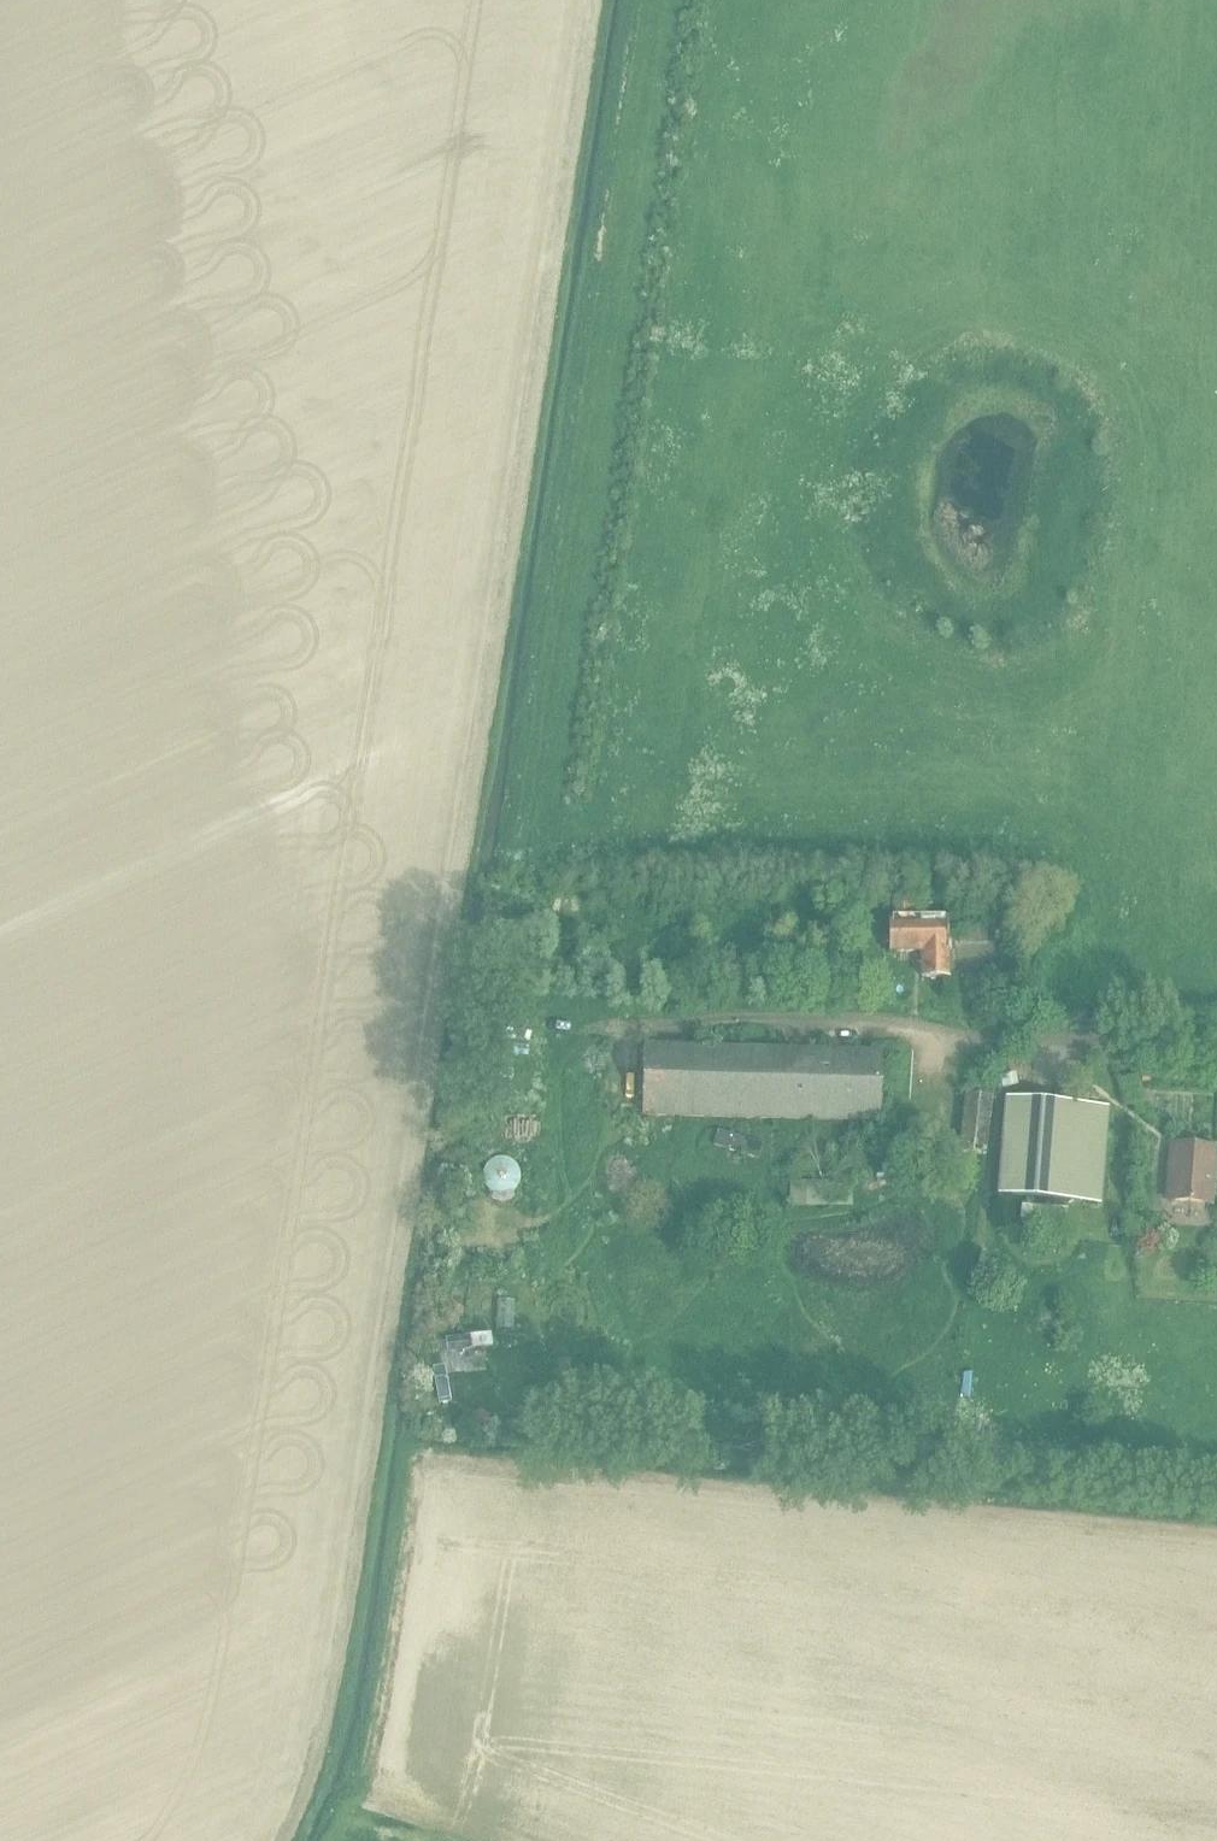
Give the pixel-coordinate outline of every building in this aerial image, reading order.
[(944,917),(915,919),(913,898),(894,900),(896,920),(886,921),(888,952),(914,949),(917,980),(950,978),(944,917)] [(629,1067),(641,1068),(642,1043),(630,1042),(629,1067)] [(647,1117),(881,1121),(883,1053),(649,1048),(647,1117)] [(959,1153),(985,1157),(994,1086),(968,1082),(959,1153)] [(997,1196),(1098,1205),(1107,1108),(1006,1099),(997,1196)] [(1168,1199),(1209,1203),(1214,1149),(1173,1146),(1168,1199)] [(788,1182),(788,1208),(850,1207),(850,1181),(788,1182)]
